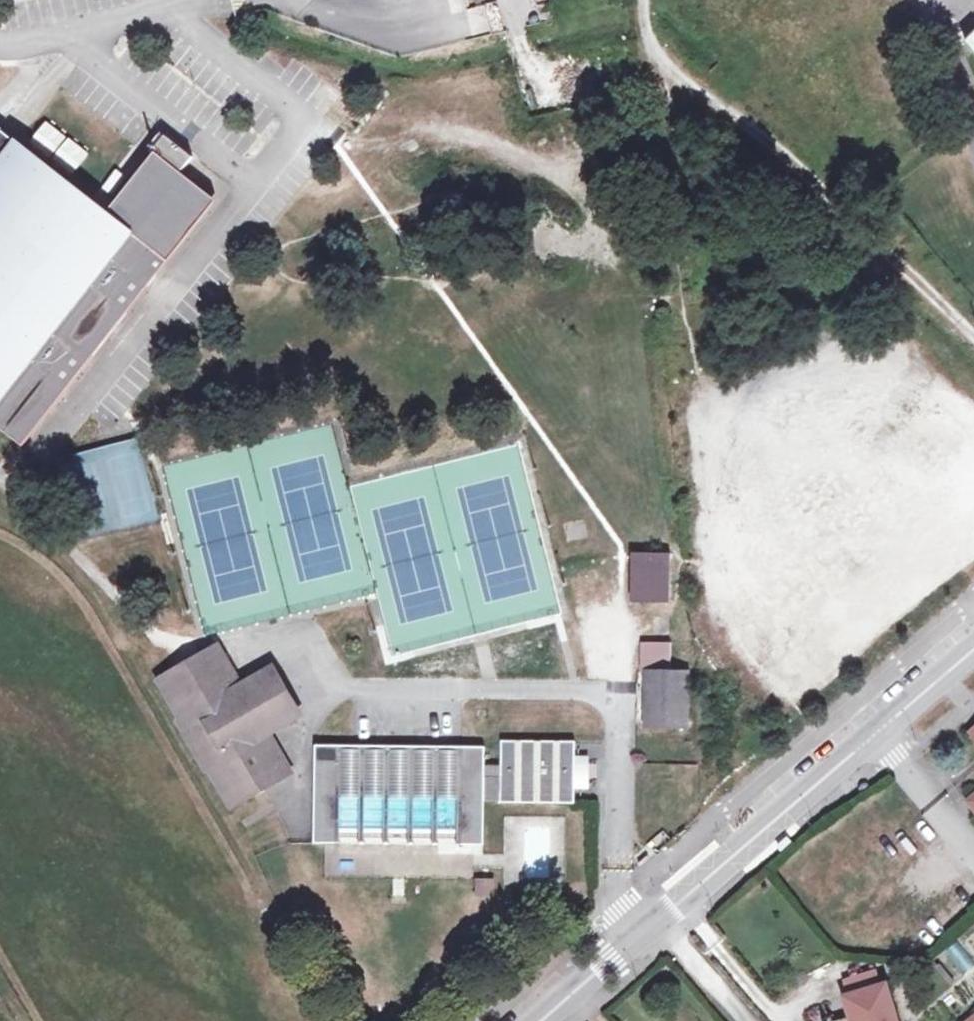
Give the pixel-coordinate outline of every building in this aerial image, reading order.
[(390,54),(497,30),(490,2),(468,7),(466,0),(377,0),(390,54)] [(53,123),(35,144),(77,179),(95,157),(53,123)] [(13,428),(21,435),(34,419),(211,194),(155,150),(127,185),(107,211),(15,138),(0,156),(0,418),(13,428)] [(136,445),(73,461),(92,536),(156,520),(136,445)] [(669,602),(670,552),(634,552),(633,602),(669,602)] [(642,671),(648,671),(647,725),(687,726),(688,671),(672,671),(672,642),(643,642),(642,671)] [(210,648),(200,654),(171,671),(158,679),(232,809),(264,791),(259,782),(286,765),(267,730),(294,713),(271,674),(244,691),(227,662),(220,666),(210,648)] [(485,747),(462,747),(315,745),(314,843),(485,845),(486,800),(502,800),(502,802),(575,802),(575,785),(580,785),(583,782),(584,763),(580,760),(575,760),(576,742),(503,741),(503,767),(485,766),(485,747)] [(550,829),(524,828),(524,879),(550,879),(550,829)] [(474,895),(494,895),(494,878),(474,878),(474,895)] [(844,982),(849,996),(875,989),(870,974),(844,982)] [(849,996),(846,997),(854,1020),(897,1020),(887,985),(875,989),(849,996)]
